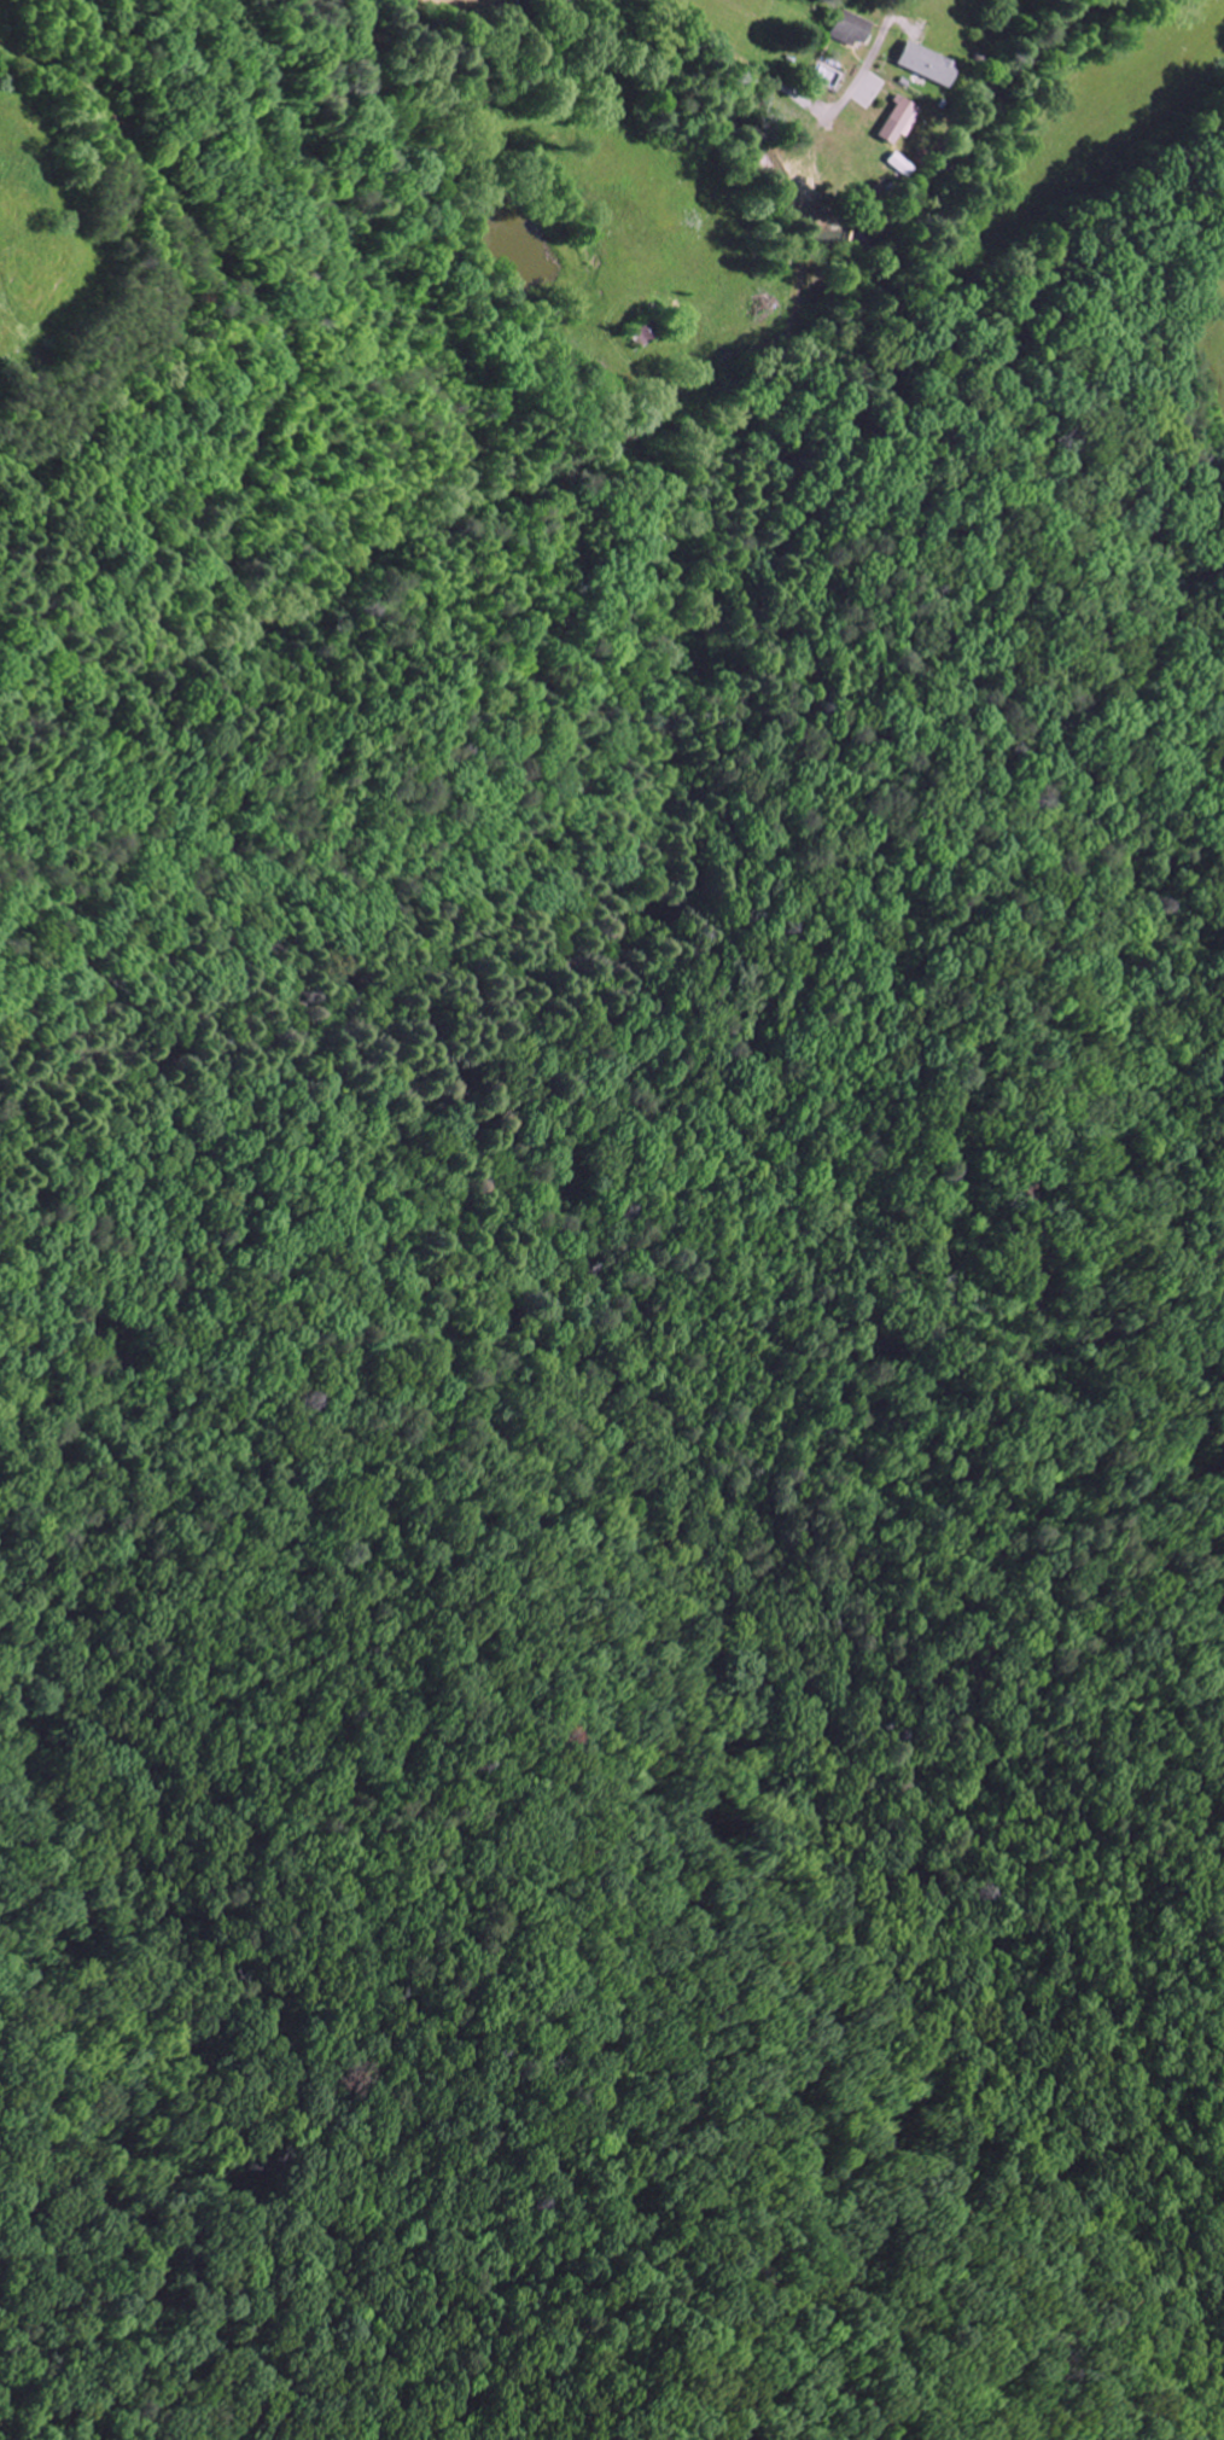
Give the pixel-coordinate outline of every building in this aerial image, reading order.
[(865,41),(874,45),(884,23),(851,9),(838,37),(863,47),(865,41)] [(907,65),(958,89),(969,64),(918,41),(907,65)] [(902,145),(908,134),(914,137),(929,107),(907,96),(886,136),(902,145)] [(891,161),(911,179),(921,169),(901,150),(891,161)]
